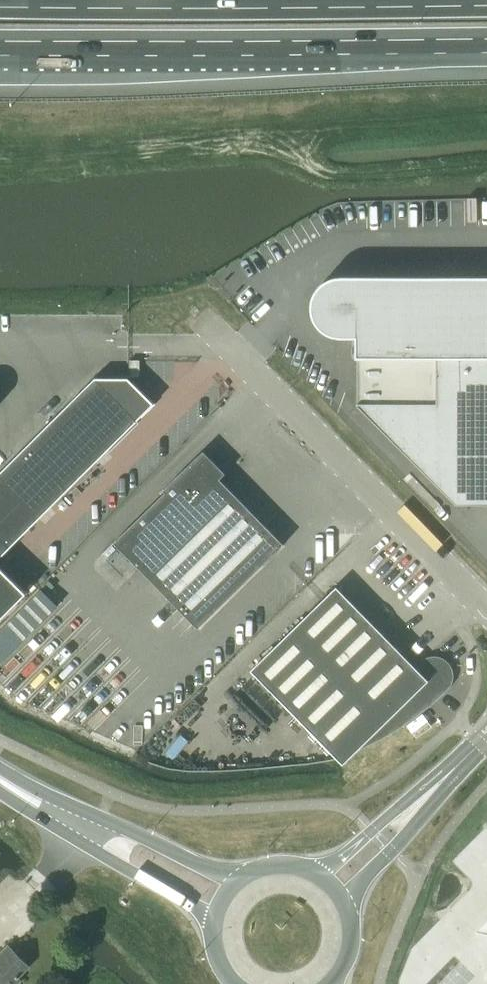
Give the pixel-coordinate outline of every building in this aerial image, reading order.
[(311,307),(311,310),(311,312),(312,315),(313,318),(314,320),(315,322),(317,325),(318,327),(320,329),(322,331),(324,332),(326,334),(329,335),(331,336),(334,337),(336,337),(339,338),(342,338),(356,338),(356,358),(358,358),(358,405),(456,504),(486,504),(486,277),(356,277),(342,277),(339,277),(336,277),(334,278),(331,279),(329,280),(327,281),(324,282),(322,284),(320,286),(318,288),(317,290),(315,292),(314,294),(313,297),(312,299),(311,302),(311,304),(311,307)] [(129,360),(129,376),(139,376),(140,360),(129,360)] [(138,421),(150,409),(150,398),(129,377),(95,377),(0,470),(0,555),(138,421)] [(165,492),(114,542),(198,629),(284,544),(220,479),(226,474),(203,451),(163,490),(165,492)] [(25,592),(0,567),(0,617),(25,592)] [(251,670),(337,758),(343,764),(357,750),(366,747),(383,738),(401,727),(417,716),(429,706),(436,701),(447,690),(450,688),(451,685),(453,682),(454,678),(454,675),(453,672),(452,668),(451,665),(449,663),(447,660),(444,658),(441,657),(437,656),(434,656),(431,656),(427,657),(424,658),(422,660),(420,661),(415,666),(336,586),(251,670)] [(0,627),(0,658),(16,642),(0,626),(0,627)] [(0,953),(0,983),(17,983),(21,980),(18,978),(29,966),(8,945),(0,953)]
